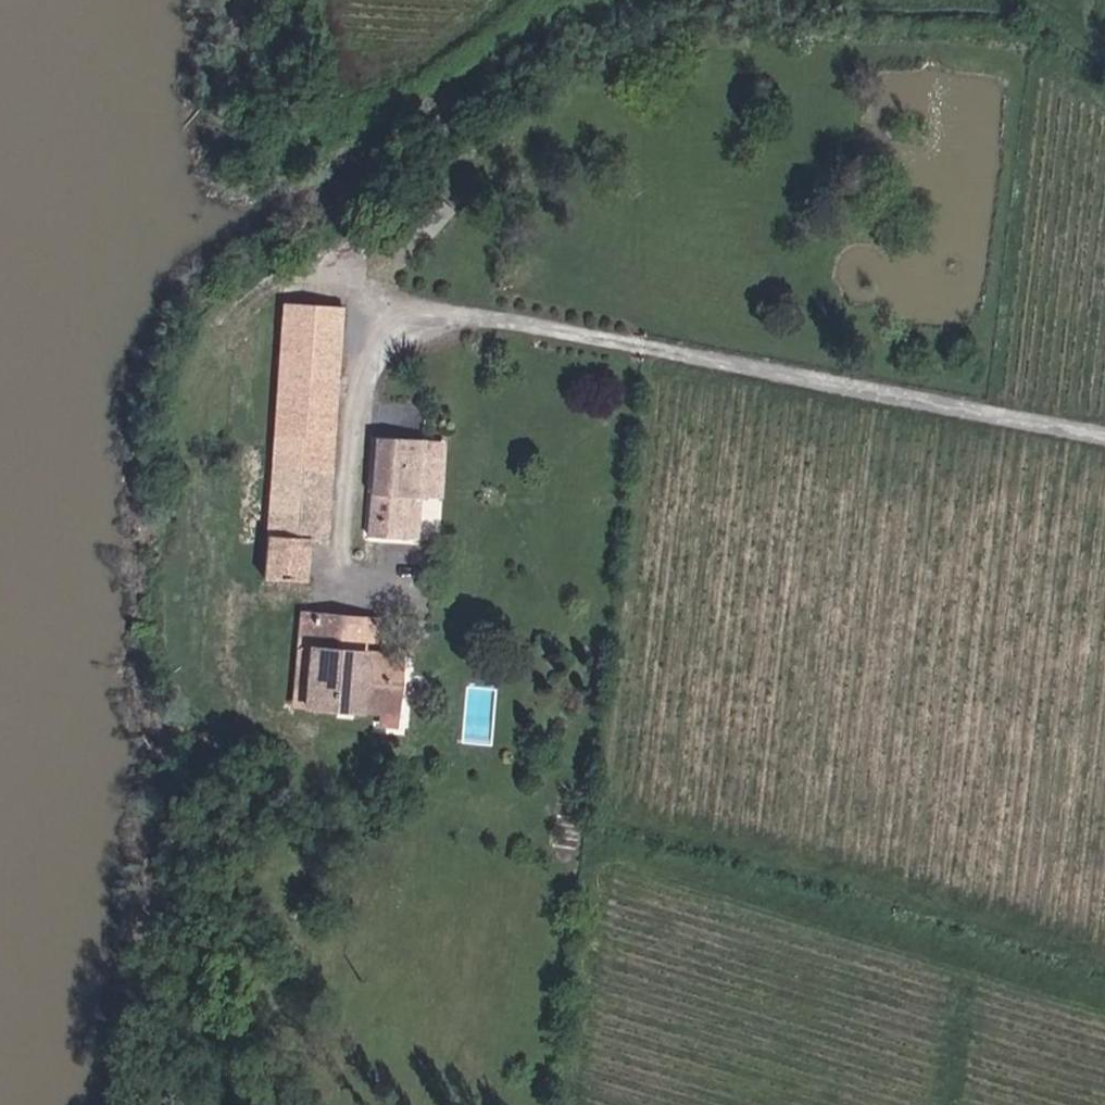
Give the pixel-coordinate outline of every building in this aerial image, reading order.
[(276,294),(258,568),(297,569),(299,533),(313,533),(331,299),(276,294)] [(404,537),(413,432),(364,430),(357,531),(404,537)] [(337,639),(340,603),(294,598),(290,633),(304,635),(298,688),(385,702),(390,644),(363,641),(337,639)] [(366,605),(340,603),(337,639),(363,641),(366,605)] [(304,635),(290,633),(284,686),(298,688),(304,635)]
